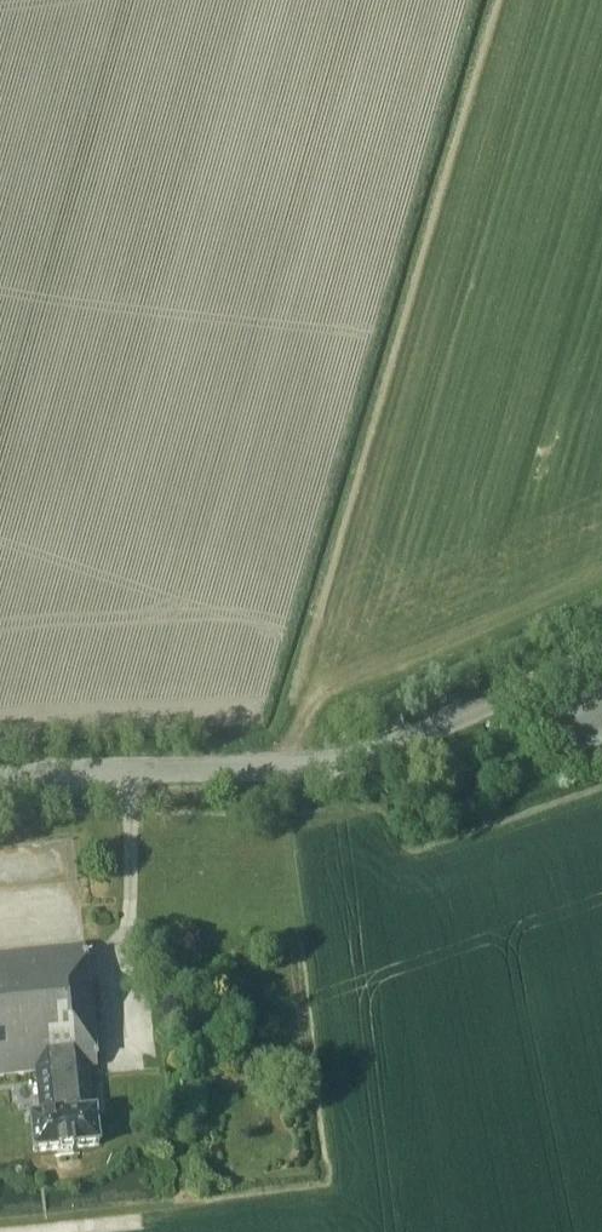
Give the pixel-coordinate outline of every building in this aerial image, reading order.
[(87,944),(0,954),(0,1075),(35,1071),(39,1115),(30,1116),(33,1151),(101,1143),(98,1108),(93,1109),(89,1068),(98,1067),(87,944)]
